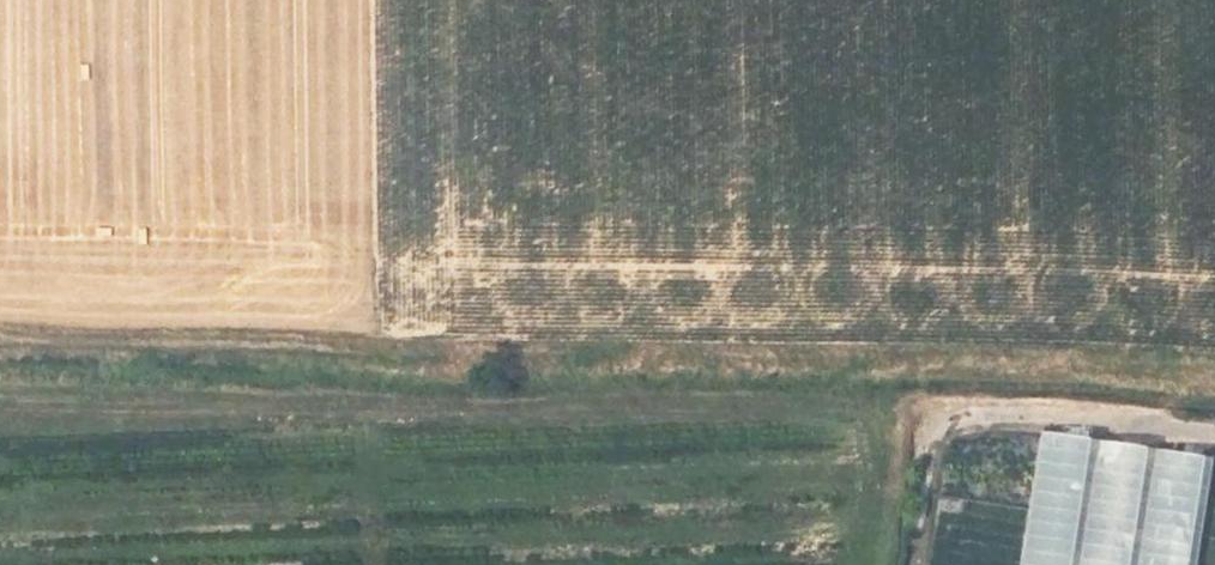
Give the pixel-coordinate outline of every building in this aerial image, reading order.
[(1017,564),(1193,564),(1207,451),(1035,429),(1017,564)]
